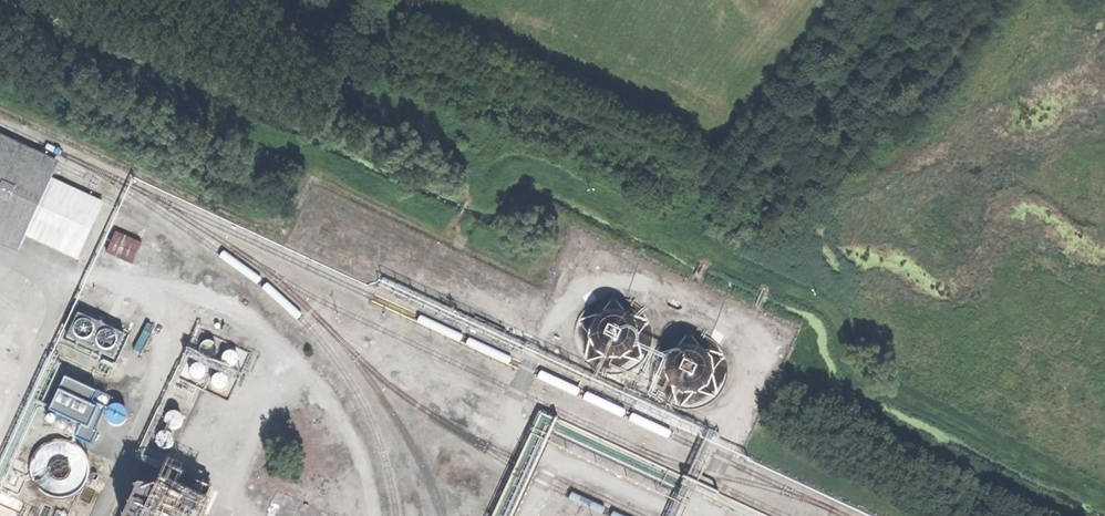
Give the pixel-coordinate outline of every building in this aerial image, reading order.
[(52,180),(40,205),(50,209),(53,211),(70,174),(0,142),(0,155),(52,180)] [(27,232),(36,213),(40,205),(52,180),(0,155),(0,219),(27,232)] [(46,217),(50,209),(40,205),(36,213),(46,217)] [(27,232),(0,219),(0,229),(23,240),(27,232)] [(112,232),(103,252),(130,264),(139,244),(112,232)] [(567,351),(709,418),(741,350),(599,283),(567,351)] [(76,308),(63,335),(104,355),(101,362),(114,368),(131,334),(76,308)] [(65,378),(59,391),(98,408),(89,428),(98,432),(112,399),(65,378)] [(76,439),(92,446),(98,432),(89,428),(98,408),(59,391),(50,412),(82,426),(76,439)] [(119,426),(126,422),(128,415),(125,408),(117,405),(110,409),(108,417),(111,424),(119,426)] [(44,425),(76,439),(82,426),(50,412),(44,425)] [(161,455),(168,452),(170,445),(167,439),(160,437),(154,440),(151,446),(154,453),(161,455)] [(75,488),(82,480),(85,472),(86,470),(85,460),(80,450),(73,443),(62,439),(53,440),(42,445),(36,452),(32,463),(33,472),(37,481),(45,489),(54,493),(65,492),(75,488)] [(93,474),(96,472),(97,469),(96,466),(93,465),(89,466),(88,469),(89,472),(93,474)] [(207,489),(162,468),(140,515),(195,515),(207,489)] [(82,480),(90,483),(93,476),(85,472),(82,480)] [(11,515),(19,515),(20,514),(24,505),(27,499),(0,486),(0,511),(11,515)] [(88,486),(81,498),(90,504),(97,491),(88,486)] [(136,504),(142,501),(143,495),(140,490),(135,488),(130,491),(128,497),(131,502),(136,504)] [(52,507),(44,503),(37,515),(48,515),(52,507)] [(24,505),(20,514),(25,515),(29,507),(24,505)] [(127,507),(124,510),(125,514),(128,515),(132,515),(133,515),(135,512),(134,508),(131,506),(127,507)]
